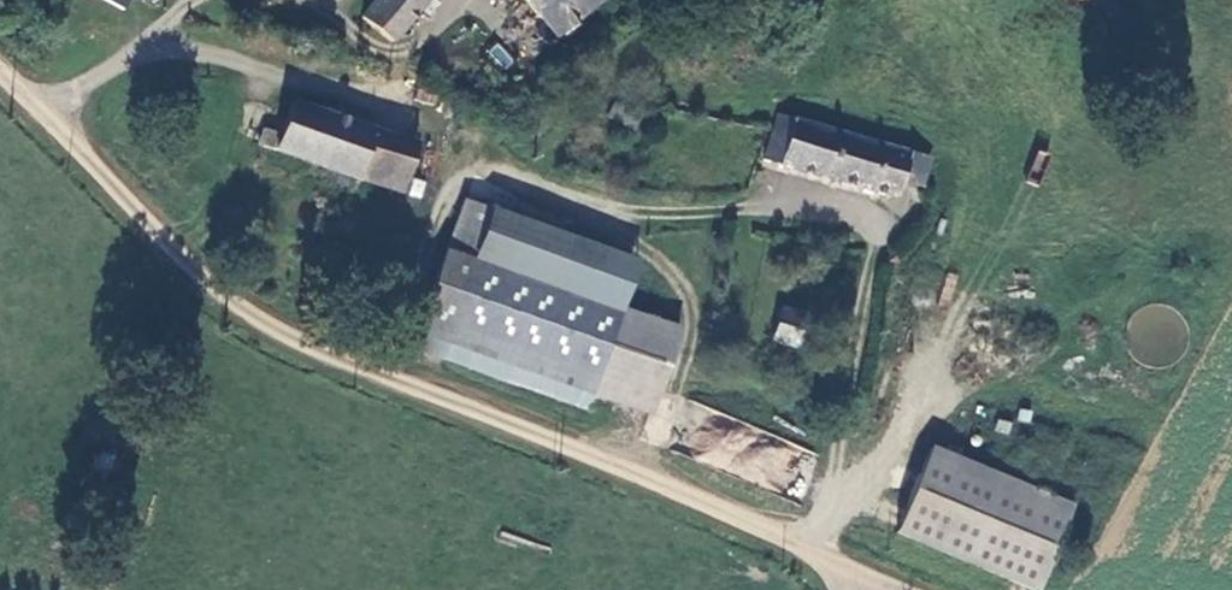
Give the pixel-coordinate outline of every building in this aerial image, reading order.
[(123,9),(129,0),(107,0),(123,9)] [(360,13),(389,39),(421,0),(371,0),(360,13)] [(595,0),(529,0),(553,33),(595,0)] [(353,176),(371,128),(374,119),(339,105),(335,116),(291,98),(280,130),(275,144),(353,176)] [(775,112),(763,158),(895,195),(899,179),(907,148),(775,112)] [(257,137),(262,140),(275,144),(280,130),(262,123),(257,137)] [(353,176),(387,189),(405,141),(371,128),(353,176)] [(378,211),(387,189),(353,176),(275,144),(262,140),(254,161),(378,211)] [(378,211),(445,238),(449,226),(460,200),(472,167),(405,141),(387,189),(378,211)] [(907,148),(899,179),(920,185),(928,154),(907,148)] [(488,210),(460,200),(449,226),(478,237),(486,214),(488,210)] [(614,313),(631,266),(486,214),(478,237),(449,226),(445,238),(408,345),(577,411),(592,370),(649,391),(670,334),(614,313)] [(767,337),(792,345),(802,313),(777,305),(767,337)] [(944,444),(940,453),(951,458),(955,449),(944,444)] [(925,447),(889,531),(1029,589),(1064,506),(951,458),(940,453),(925,447)]
